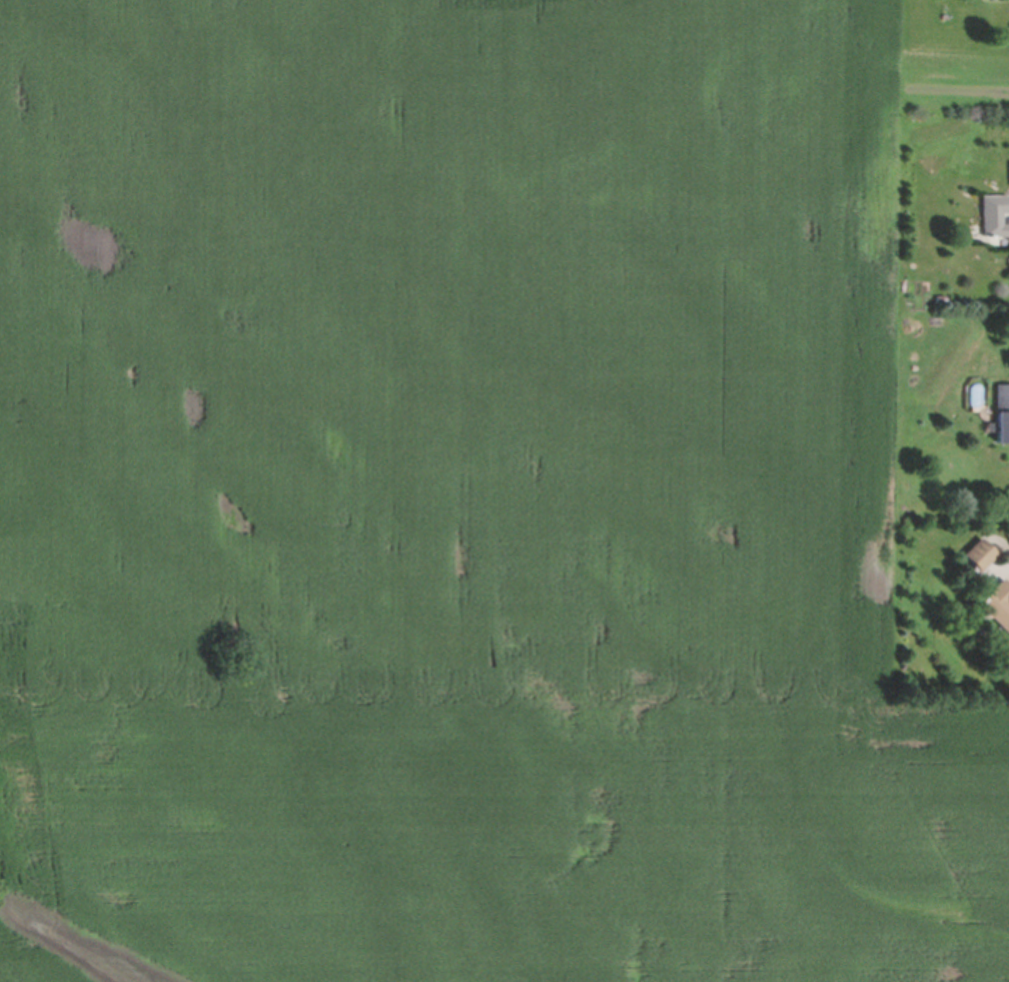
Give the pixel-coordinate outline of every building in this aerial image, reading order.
[(1005,219),(1008,219),(1008,240),(1006,240),(1005,236),(981,236),(981,195),(1007,194),(1007,213),(1001,213),(1001,223),(1005,223),(1005,219)] [(996,384),(1008,384),(1008,443),(995,443),(996,384)] [(963,554),(980,537),(997,554),(980,571),(979,571),(978,572),(972,566),(973,565),(963,554)] [(1003,578),(1008,584),(1008,598),(1006,601),(1008,604),(1008,636),(990,617),(989,618),(980,608),(981,607),(978,603),(1003,578)]
